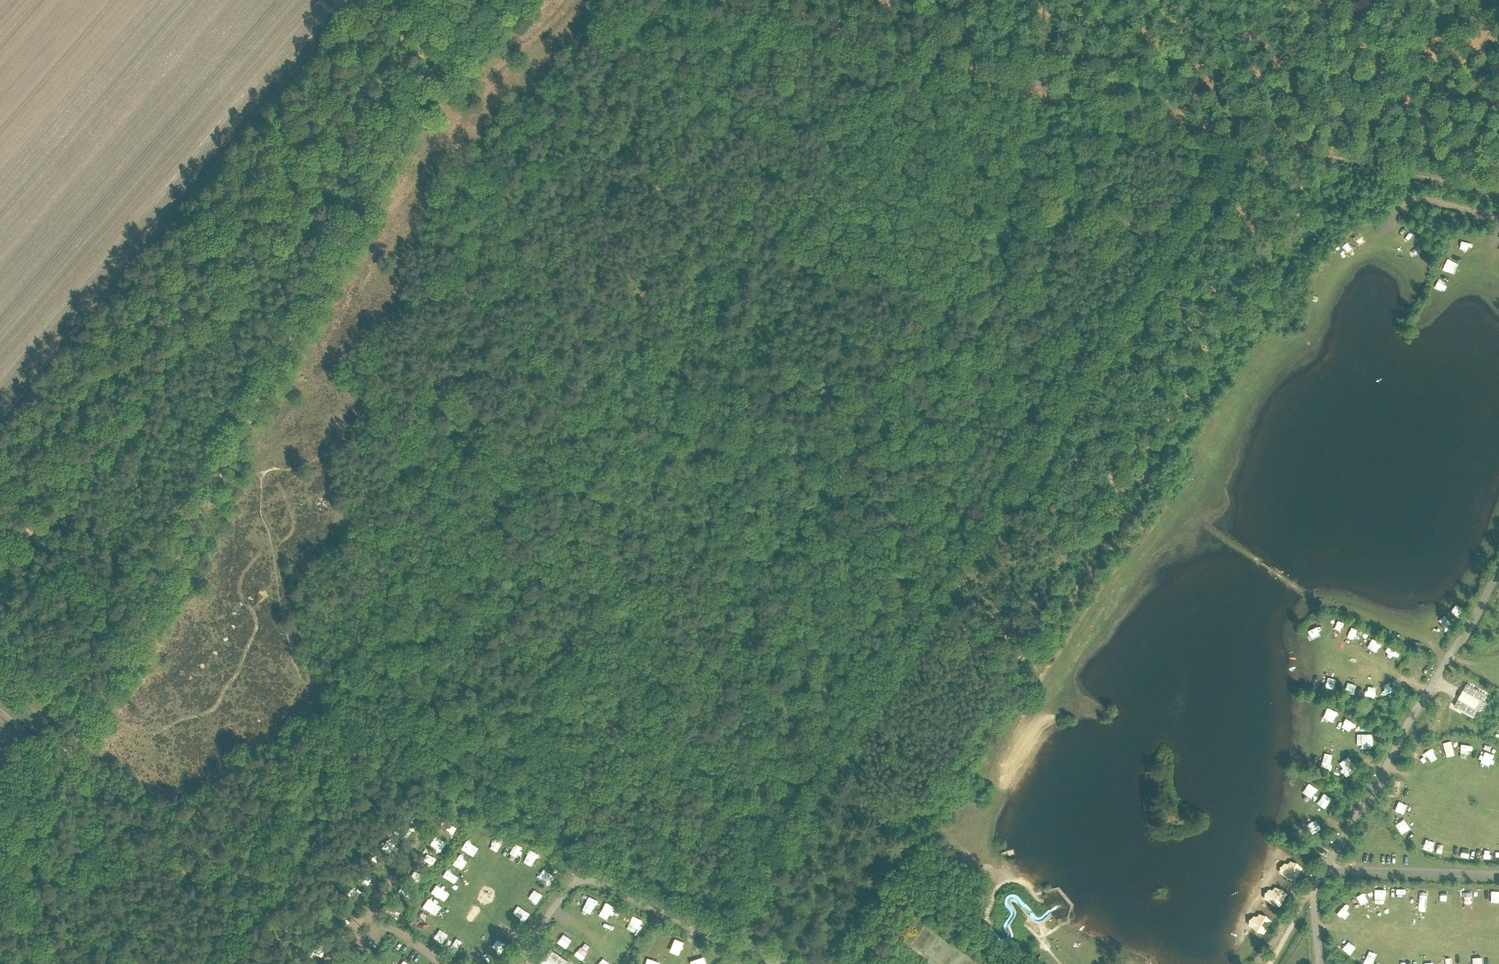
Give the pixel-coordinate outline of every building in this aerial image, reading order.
[(1486,694),(1467,683),(1455,705),(1474,716),(1478,709),(1481,711),(1486,703),(1482,701),(1486,694)] [(442,905),(446,900),(440,896),(436,900),(442,905)] [(605,922),(611,912),(597,904),(591,914),(605,922)] [(473,910),(466,921),(471,924),(478,913),(473,910)] [(633,921),(629,934),(644,938),(647,925),(633,921)] [(438,944),(446,940),(442,931),(433,935),(438,944)] [(684,952),(686,946),(668,940),(666,947),(684,952)] [(551,950),(541,963),(567,963),(569,962),(551,950)] [(694,950),(693,962),(701,962),(702,950),(694,950)]
